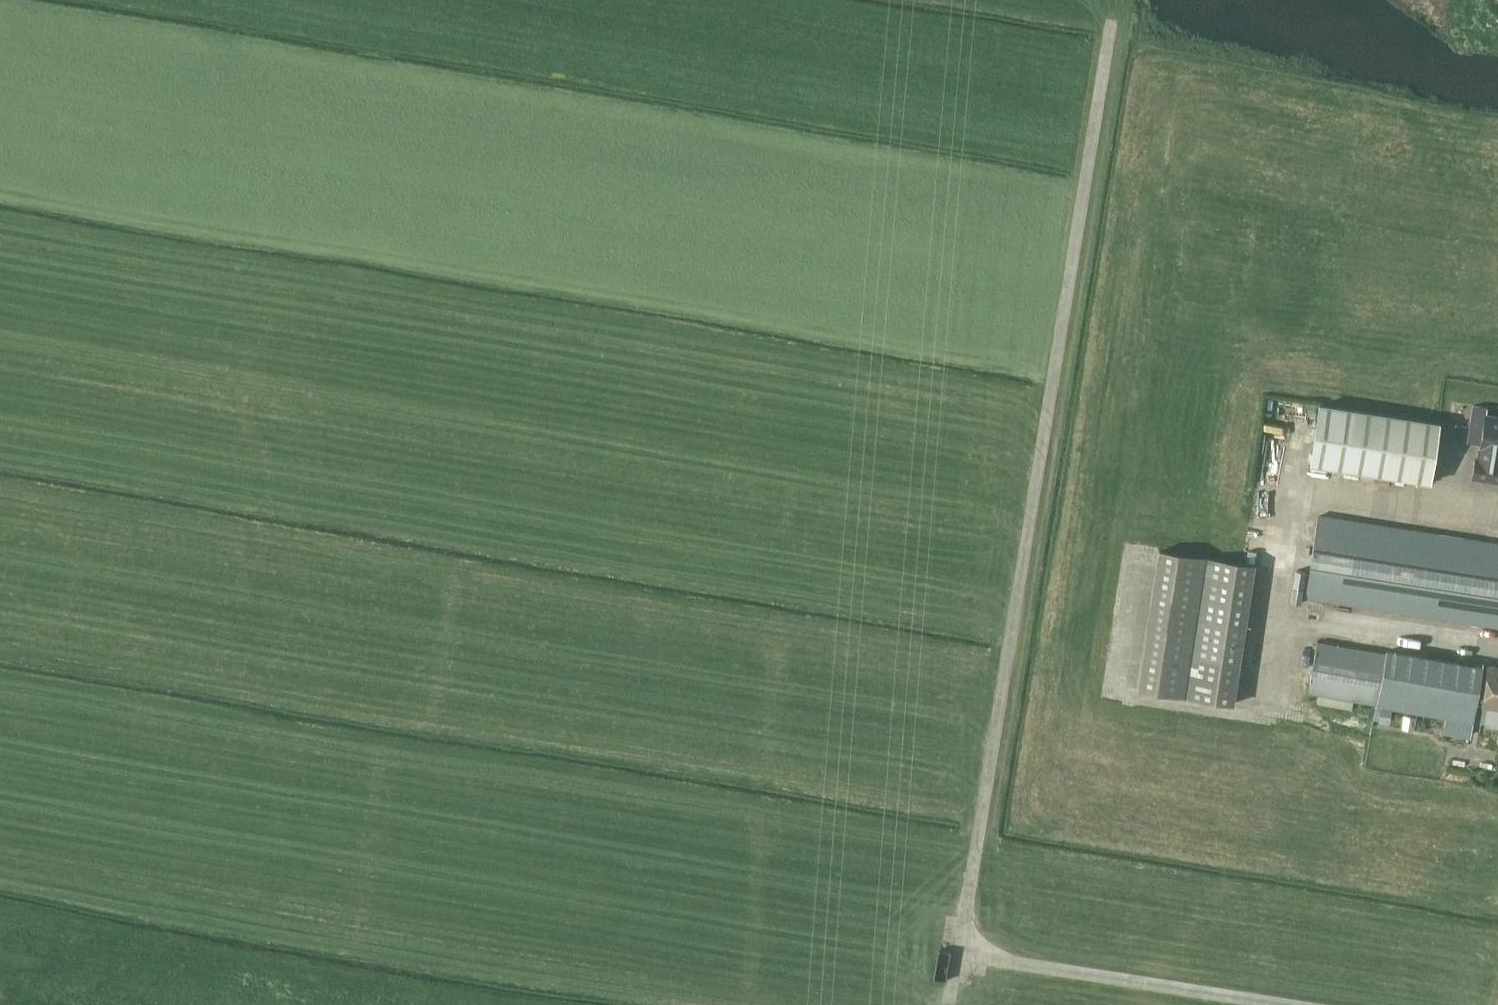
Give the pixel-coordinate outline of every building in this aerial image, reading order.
[(1311,464),(1429,483),(1439,423),(1320,405),(1311,464)] [(1486,416),(1479,460),(1475,459),(1472,477),(1497,481),(1497,418),(1486,416)] [(1366,524),(1318,516),(1306,598),(1497,628),(1497,544),(1366,524)] [(1239,663),(1257,565),(1209,556),(1162,548),(1137,686),(1184,694),(1208,699),(1232,703),(1239,663)] [(1386,651),(1386,654),(1317,643),(1308,692),(1473,720),(1482,667),(1386,651)] [(1483,707),(1497,709),(1497,668),(1489,667),(1483,707)] [(1391,711),(1381,709),(1381,710),(1375,709),(1374,719),(1379,720),(1379,722),(1389,723),(1391,711)] [(1416,718),(1404,716),(1402,729),(1414,731),(1416,718)]
